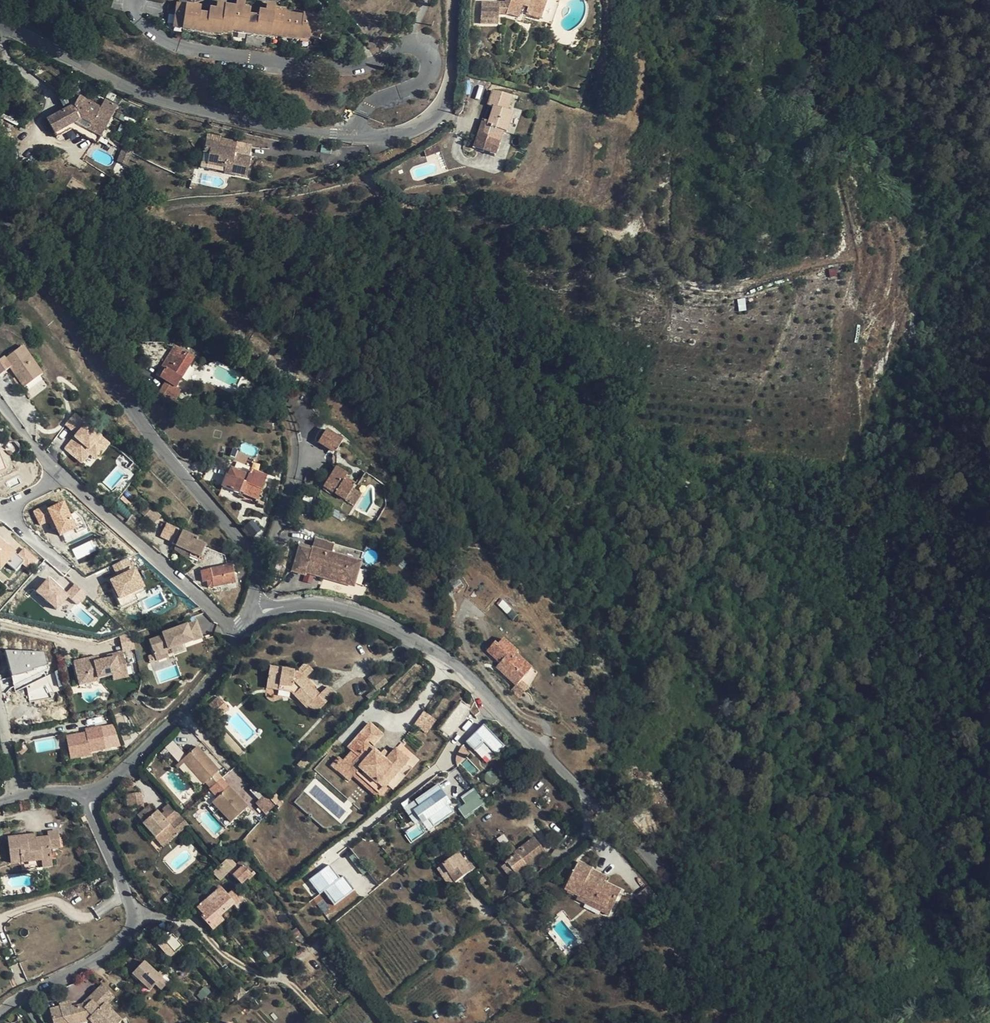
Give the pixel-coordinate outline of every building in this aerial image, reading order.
[(234,7),(244,9),(245,0),(244,0),(235,0),(234,7)] [(513,22),(522,22),(529,24),(529,28),(531,28),(532,26),(535,0),(516,0),(516,1),(516,12),(515,12),(514,15),(513,22)] [(531,28),(537,28),(537,21),(550,22),(551,0),(546,0),(535,0),(532,26),(531,28)] [(216,2),(215,10),(223,11),(224,5),(224,3),(216,2)] [(285,9),(274,8),(273,13),(265,12),(258,10),(257,17),(249,16),(249,9),(244,9),(234,7),(224,5),(223,11),(215,10),(208,9),(208,15),(199,14),(200,7),(175,3),(172,29),(181,30),(181,26),(186,27),(186,31),(214,35),(215,31),(221,32),(221,29),(231,31),(231,29),(237,29),(236,33),(265,37),(265,34),(270,34),(270,32),(275,33),(275,36),(299,40),(299,38),(309,39),(309,37),(318,38),(322,17),(302,14),(302,16),(284,13),(285,9)] [(266,4),(265,12),(273,13),(274,8),(274,5),(266,4)] [(514,15),(515,12),(493,10),(492,15),(490,21),(490,32),(507,33),(508,23),(513,22),(514,15)] [(73,94),(65,110),(73,105),(78,97),(73,94)] [(99,108),(78,97),(73,105),(65,110),(47,120),(54,133),(74,122),(100,136),(116,106),(104,100),(99,108)] [(491,141),(497,145),(507,126),(515,122),(514,108),(513,102),(497,98),(493,114),(498,116),(491,141)] [(514,108),(515,122),(519,125),(523,127),(524,126),(525,122),(524,122),(520,120),(523,108),(524,105),(523,105),(513,102),(514,108)] [(507,126),(497,145),(499,146),(497,154),(510,157),(513,140),(519,140),(523,127),(519,125),(515,122),(507,126)] [(220,138),(219,143),(218,148),(234,151),(236,141),(220,138)] [(233,155),(234,151),(218,148),(219,143),(205,140),(203,151),(208,153),(206,165),(223,169),(222,172),(223,172),(245,177),(249,158),(233,155)] [(126,166),(132,151),(123,147),(117,161),(126,166)] [(272,173),(274,165),(254,161),(253,169),(272,173)] [(111,201),(115,194),(107,190),(103,198),(111,201)] [(830,278),(838,275),(835,267),(828,269),(830,278)] [(737,299),(738,312),(747,310),(745,298),(737,299)] [(9,368),(23,388),(41,374),(22,347),(4,359),(3,357),(0,359),(0,374),(9,368)] [(168,369),(165,368),(160,377),(175,387),(193,358),(180,350),(175,358),(168,369)] [(161,365),(165,368),(168,369),(175,358),(168,354),(161,365)] [(87,468),(110,442),(75,412),(64,425),(74,433),(62,447),(87,468)] [(326,442),(342,452),(349,441),(334,430),(326,442)] [(354,500),(361,489),(362,487),(351,480),(354,474),(342,467),(331,486),(354,500)] [(250,471),(248,476),(230,468),(227,476),(226,476),(222,487),(237,493),(238,492),(256,499),(265,477),(250,471)] [(370,495),(361,489),(354,500),(363,506),(370,495)] [(47,508),(61,535),(78,526),(64,499),(47,508)] [(148,520),(152,517),(156,512),(147,505),(140,512),(148,520)] [(53,521),(45,506),(33,511),(40,527),(53,521)] [(251,536),(260,530),(253,520),(244,526),(251,536)] [(161,534),(174,540),(179,530),(166,524),(161,534)] [(198,540),(179,530),(174,540),(172,543),(177,546),(191,553),(189,557),(198,561),(206,546),(197,541),(198,540)] [(7,562),(15,570),(25,561),(0,536),(0,569),(7,562)] [(92,538),(72,549),(78,560),(97,549),(92,538)] [(322,544),(319,552),(332,556),(334,548),(322,544)] [(191,553),(177,546),(174,550),(188,560),(189,557),(191,553)] [(332,556),(319,552),(318,556),(305,553),(298,577),(311,580),(311,578),(358,591),(368,557),(334,548),(332,556)] [(130,556),(111,565),(116,576),(109,579),(120,601),(146,589),(130,556)] [(211,580),(212,587),(235,583),(231,566),(200,571),(202,582),(205,581),(211,580)] [(68,597),(77,605),(87,594),(73,583),(66,591),(48,576),(35,591),(57,610),(68,597)] [(511,619),(517,614),(503,598),(497,604),(511,619)] [(149,641),(156,660),(169,656),(167,649),(177,646),(174,637),(181,635),(184,643),(202,637),(197,622),(163,634),(164,636),(149,641)] [(174,637),(177,646),(184,643),(181,635),(174,637)] [(532,671),(533,672),(537,668),(522,654),(523,654),(508,640),(506,642),(532,671)] [(532,671),(506,642),(499,650),(495,647),(491,651),(505,663),(510,667),(506,671),(521,685),(533,672),(532,671)] [(6,654),(14,689),(26,686),(29,700),(59,693),(55,672),(49,674),(43,646),(6,654)] [(113,675),(118,674),(119,678),(127,676),(121,652),(105,656),(106,659),(98,661),(93,662),(92,658),(73,662),(77,678),(96,673),(97,678),(113,675)] [(302,681),(305,678),(313,670),(306,663),(294,674),(295,671),(271,668),(267,687),(280,689),(281,685),(290,686),(290,691),(307,708),(309,705),(316,712),(334,694),(328,687),(320,694),(311,684),(307,686),(302,681)] [(533,672),(538,679),(543,673),(537,668),(533,672)] [(369,679),(375,689),(376,690),(377,690),(388,683),(380,671),(369,679)] [(538,679),(533,672),(521,685),(516,691),(524,698),(538,679)] [(97,678),(96,673),(77,678),(78,685),(98,681),(97,678)] [(378,691),(377,690),(376,690),(375,689),(366,696),(368,699),(378,691)] [(460,701),(439,727),(449,736),(471,710),(460,701)] [(426,733),(436,719),(423,710),(414,724),(426,733)] [(344,760),(356,772),(380,793),(388,784),(410,760),(396,748),(390,754),(385,760),(380,756),(366,743),(368,742),(373,746),(383,736),(369,723),(348,747),(352,751),(344,760)] [(85,732),(65,736),(69,758),(89,754),(89,751),(104,748),(100,726),(84,729),(85,732)] [(177,761),(184,754),(173,741),(165,747),(177,761)] [(198,746),(186,757),(197,769),(193,772),(204,784),(206,782),(210,788),(222,778),(217,772),(220,770),(198,746)] [(385,750),(380,756),(385,760),(390,754),(385,750)] [(309,766),(312,763),(306,756),(299,763),(305,770),(309,766)] [(182,760),(193,772),(197,769),(186,757),(182,760)] [(356,772),(344,760),(343,761),(339,758),(333,764),(350,779),(354,774),(381,798),(390,787),(388,784),(380,793),(356,772)] [(230,787),(218,798),(213,802),(231,822),(248,807),(230,787)] [(411,814),(425,833),(455,812),(437,787),(414,803),(418,809),(411,814)] [(468,804),(461,809),(468,818),(487,804),(476,789),(464,798),(468,804)] [(144,792),(127,795),(129,808),(146,805),(144,792)] [(276,804),(281,799),(277,794),(271,798),(276,804)] [(263,795),(255,803),(265,813),(274,806),(263,795)] [(181,816),(171,804),(162,810),(165,813),(168,816),(164,820),(161,816),(157,811),(156,812),(150,805),(138,816),(143,823),(143,824),(155,838),(161,833),(169,843),(178,835),(170,825),(181,816)] [(29,834),(11,837),(14,861),(24,860),(26,868),(56,863),(54,846),(63,844),(61,829),(50,830),(51,835),(37,837),(30,838),(29,834)] [(164,847),(169,843),(161,833),(155,838),(164,847)] [(517,856),(513,859),(502,867),(513,880),(547,854),(534,838),(516,851),(514,853),(517,856)] [(503,847),(513,859),(517,856),(514,853),(516,851),(509,843),(503,847)] [(456,855),(470,872),(472,870),(470,869),(475,866),(469,857),(464,861),(459,853),(456,855)] [(470,872),(456,855),(444,865),(455,882),(470,872)] [(242,884),(247,878),(251,875),(242,865),(238,869),(229,858),(214,872),(221,879),(230,872),(242,884)] [(612,896),(617,899),(621,890),(610,885),(603,882),(605,877),(591,871),(592,868),(579,862),(566,890),(578,896),(579,895),(606,908),(612,896)] [(319,894),(323,891),(334,905),(352,891),(330,863),(308,880),(319,894)] [(486,879),(482,873),(475,878),(480,884),(486,879)] [(221,887),(196,909),(213,929),(223,920),(220,916),(235,903),(221,887)] [(526,890),(519,895),(525,902),(532,896),(526,890)] [(609,916),(617,899),(612,896),(606,908),(579,895),(578,896),(577,900),(609,916)] [(325,930),(319,935),(326,943),(332,938),(325,930)] [(176,952),(183,945),(173,934),(165,940),(176,952)] [(144,960),(132,972),(149,989),(155,984),(161,977),(166,972),(162,968),(157,973),(144,960)] [(167,983),(161,977),(155,984),(160,989),(167,983)] [(104,985),(89,998),(92,1001),(85,1007),(82,1005),(72,1007),(71,1003),(60,1005),(60,1008),(50,1010),(52,1018),(61,1016),(68,1022),(80,1022),(87,1021),(90,1020),(93,1022),(120,1022),(122,1021),(107,1005),(116,997),(104,985)] [(231,994),(236,1000),(237,1001),(246,993),(240,987),(231,994)] [(89,998),(82,1005),(85,1007),(92,1001),(89,998)]
